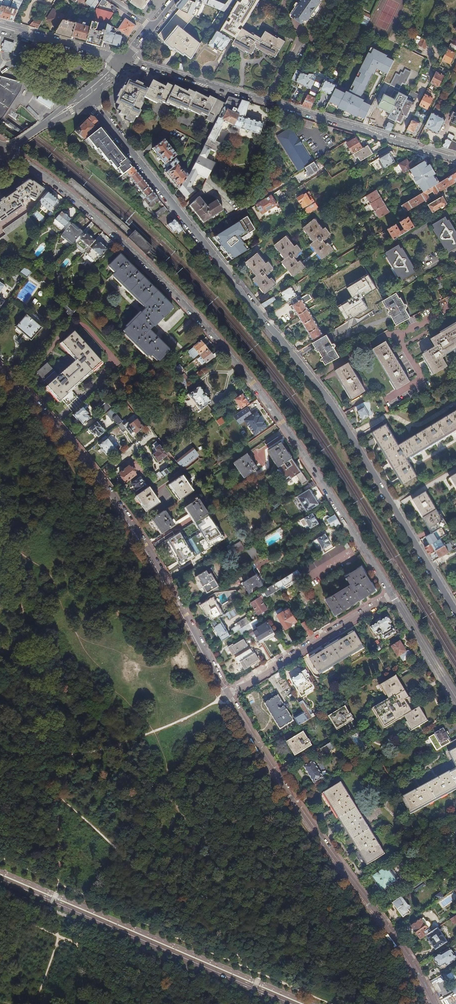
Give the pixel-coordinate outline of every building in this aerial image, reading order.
[(3,4),(0,10),(0,17),(5,19),(13,21),(23,1),(23,0),(14,0),(11,7),(10,6),(12,0),(5,0),(3,4)] [(142,8),(148,0),(131,0),(142,8)] [(196,3),(194,2),(195,0),(182,0),(182,1),(177,6),(182,9),(187,12),(191,14),(196,3)] [(307,18),(309,20),(311,17),(312,17),(314,14),(314,12),(316,9),(318,9),(320,6),(319,5),(321,2),(319,0),(302,0),(297,6),(294,11),(295,12),(293,15),(295,17),(294,17),(303,23),(307,18)] [(232,39),(235,41),(243,28),(239,26),(249,7),(239,1),(220,32),(218,31),(209,45),(222,52),(223,52),(225,50),(224,50),(226,46),(227,46),(232,39)] [(222,10),(226,5),(226,4),(218,1),(215,7),(219,9),(222,10)] [(102,46),(103,43),(107,29),(105,28),(104,29),(103,31),(102,30),(102,28),(101,27),(99,28),(99,30),(97,29),(96,29),(98,27),(100,20),(107,22),(113,13),(97,8),(92,26),(88,40),(88,42),(94,44),(102,46)] [(64,15),(54,9),(47,19),(57,26),(64,15)] [(184,30),(195,16),(191,14),(187,12),(182,9),(179,13),(179,12),(160,35),(170,43),(171,42),(176,47),(178,45),(186,52),(187,51),(194,56),(201,44),(198,42),(193,38),(194,37),(189,33),(188,35),(187,34),(188,33),(184,30)] [(372,16),(360,10),(359,13),(370,18),(372,16)] [(370,18),(359,13),(358,16),(369,21),(370,18)] [(79,18),(77,22),(74,36),(88,40),(92,26),(86,25),(87,22),(84,21),(84,24),(81,23),(82,19),(79,18)] [(118,29),(129,36),(132,31),(136,25),(126,18),(118,29)] [(34,27),(38,28),(42,21),(35,19),(29,26),(34,27)] [(73,37),(74,36),(77,22),(77,21),(76,22),(70,20),(69,19),(69,20),(65,19),(56,33),(64,35),(73,38),(73,37)] [(108,23),(107,29),(103,43),(105,44),(106,40),(113,42),(113,44),(119,45),(120,45),(123,36),(122,35),(116,33),(116,32),(116,31),(112,30),(113,26),(108,23)] [(246,50),(245,52),(246,52),(246,51),(247,51),(258,35),(256,34),(255,36),(243,28),(235,41),(233,44),(239,48),(240,47),(246,50)] [(257,47),(263,51),(264,50),(265,50),(274,36),(266,31),(262,38),(258,35),(247,51),(253,55),(257,47)] [(408,47),(414,36),(408,34),(403,45),(408,47)] [(265,50),(270,54),(271,54),(276,57),(279,52),(286,41),(279,37),(279,39),(274,36),(265,50)] [(426,48),(429,41),(422,38),(421,40),(419,44),(426,48)] [(406,70),(411,72),(406,83),(414,86),(426,63),(427,59),(424,57),(402,46),(395,60),(388,74),(384,81),(391,85),(397,74),(400,76),(402,73),(404,74),(406,70)] [(453,52),(454,49),(450,46),(448,50),(443,60),(451,63),(455,53),(453,52)] [(333,95),(330,101),(340,106),(339,107),(347,111),(345,114),(350,116),(351,113),(359,117),(360,116),(366,119),(369,112),(373,105),(364,101),(365,99),(361,98),(373,73),(376,75),(379,70),(388,74),(395,60),(387,56),(388,55),(375,48),(372,53),(369,52),(360,71),(362,73),(360,77),(357,76),(353,85),(355,86),(353,90),(351,89),(349,92),(347,91),(346,93),(336,88),(333,95)] [(439,69),(432,82),(439,86),(444,76),(441,74),(442,70),(439,69)] [(406,83),(411,72),(406,70),(404,74),(402,73),(400,76),(397,74),(391,85),(400,89),(403,82),(406,84),(406,83)] [(312,79),(314,74),(310,74),(309,75),(302,72),(297,71),(293,80),(308,87),(311,89),(316,81),(312,79)] [(9,107),(12,103),(18,95),(20,92),(22,83),(11,79),(0,76),(0,121),(9,107)] [(326,79),(318,76),(316,81),(311,89),(309,95),(316,99),(321,89),(326,79)] [(337,85),(334,84),(326,79),(321,89),(333,95),(336,88),(337,85)] [(207,116),(216,99),(210,96),(209,98),(199,93),(196,92),(195,93),(189,90),(187,92),(181,89),(175,86),(174,87),(168,84),(166,87),(153,80),(152,83),(149,89),(136,83),(135,84),(129,81),(125,87),(124,86),(121,90),(122,91),(115,104),(119,106),(117,109),(121,112),(120,113),(126,116),(125,119),(132,123),(139,110),(138,109),(141,103),(140,102),(143,96),(158,104),(159,101),(166,104),(166,103),(179,109),(179,110),(181,107),(187,110),(188,109),(194,112),(195,110),(201,114),(202,113),(207,116)] [(395,90),(392,98),(397,100),(400,93),(395,90)] [(428,90),(421,105),(428,108),(433,98),(430,97),(432,92),(428,90)] [(419,94),(411,91),(408,97),(396,121),(396,122),(400,124),(401,123),(402,123),(405,116),(408,117),(419,94)] [(304,93),(299,104),(303,106),(308,95),(304,93)] [(397,100),(392,98),(385,94),(379,107),(390,112),(388,117),(396,121),(408,97),(400,93),(397,100)] [(309,95),(308,95),(303,106),(307,107),(312,108),(316,99),(309,95)] [(215,124),(208,138),(213,141),(214,141),(215,141),(222,126),(222,125),(221,125),(224,120),(234,125),(234,126),(259,134),(263,123),(244,117),(249,102),(229,96),(225,103),(215,124)] [(208,117),(206,120),(215,124),(225,103),(216,99),(207,116),(208,117)] [(42,102),(37,110),(45,115),(51,107),(42,102)] [(8,115),(15,119),(18,114),(11,111),(8,115)] [(374,114),(369,112),(366,119),(363,124),(372,126),(372,124),(370,124),(373,117),(373,116),(374,114)] [(446,119),(433,112),(430,117),(425,127),(428,128),(428,129),(438,134),(446,119)] [(88,134),(99,123),(93,116),(91,116),(79,128),(78,128),(75,131),(78,135),(79,134),(81,136),(80,137),(83,139),(84,138),(84,139),(88,134)] [(299,124),(306,127),(308,122),(313,124),(314,122),(301,118),(299,124)] [(413,119),(408,130),(415,134),(421,123),(413,119)] [(391,132),(395,124),(389,122),(387,126),(386,126),(384,128),(385,129),(385,130),(391,132)] [(99,123),(88,134),(90,136),(87,138),(91,144),(93,143),(99,148),(97,149),(109,161),(110,160),(117,169),(120,170),(121,170),(124,174),(133,166),(129,161),(126,157),(121,151),(117,146),(116,144),(108,135),(105,131),(103,129),(99,123)] [(333,133),(351,138),(354,136),(356,134),(327,125),(326,129),(333,131),(333,133)] [(278,137),(299,171),(305,167),(313,162),(293,131),(287,135),(285,133),(278,137)] [(452,141),(454,136),(450,134),(448,138),(447,138),(442,147),(455,151),(455,143),(452,141)] [(347,143),(353,152),(362,147),(356,137),(352,140),(347,143)] [(220,144),(215,141),(214,141),(213,141),(208,138),(204,145),(203,147),(190,173),(188,175),(179,189),(186,197),(194,191),(191,187),(194,183),(190,180),(195,172),(207,179),(209,175),(215,164),(206,159),(211,150),(216,153),(220,144)] [(166,169),(172,162),(170,160),(176,155),(164,140),(153,148),(165,164),(164,165),(164,166),(166,169)] [(375,152),(372,148),(370,149),(368,145),(367,145),(368,145),(352,155),(357,162),(375,152)] [(377,172),(395,161),(392,156),(394,155),(394,154),(393,151),(391,151),(390,152),(390,151),(373,162),(374,163),(373,164),(377,172)] [(166,169),(165,170),(166,172),(179,189),(188,175),(186,173),(185,174),(177,164),(178,163),(175,159),(172,162),(166,169)] [(411,168),(416,165),(412,160),(409,162),(407,159),(398,165),(400,169),(402,168),(405,172),(411,168)] [(416,165),(411,168),(416,177),(415,177),(418,184),(420,183),(425,191),(439,183),(434,175),(436,174),(431,164),(429,165),(425,160),(416,165)] [(327,170),(324,166),(319,169),(315,161),(313,162),(305,167),(307,171),(306,172),(308,176),(311,175),(318,170),(320,174),(327,170)] [(128,179),(130,177),(137,171),(135,169),(133,166),(124,174),(128,179)] [(130,177),(136,185),(143,179),(140,175),(137,171),(130,177)] [(440,193),(440,192),(455,182),(455,173),(439,183),(425,191),(406,203),(402,205),(406,212),(425,200),(426,202),(431,199),(428,194),(433,191),(436,196),(440,193)] [(232,206),(236,201),(209,175),(207,179),(206,181),(219,194),(232,206)] [(136,185),(133,187),(139,194),(140,194),(149,186),(146,182),(143,179),(136,185)] [(24,206),(22,203),(26,200),(27,200),(28,200),(27,198),(30,196),(30,197),(34,200),(44,189),(43,189),(33,181),(32,182),(31,181),(30,181),(29,180),(28,180),(27,181),(26,182),(23,184),(0,200),(0,223),(24,206)] [(307,189),(304,184),(299,187),(302,192),(307,189)] [(144,199),(153,192),(151,189),(149,186),(140,194),(144,199)] [(365,196),(364,196),(378,219),(390,212),(384,201),(377,189),(365,196)] [(303,194),(298,198),(301,203),(301,202),(308,213),(319,207),(315,200),(309,191),(304,195),(303,194)] [(151,207),(160,200),(157,196),(153,192),(144,199),(151,207)] [(58,211),(63,204),(52,195),(46,202),(58,211)] [(278,204),(272,195),(257,204),(263,213),(264,213),(265,214),(265,215),(267,216),(274,211),(277,212),(280,210),(277,205),(277,204),(278,204)] [(199,196),(190,205),(203,223),(223,210),(217,200),(206,206),(199,196)] [(443,196),(429,204),(433,212),(448,204),(443,196)] [(68,206),(65,212),(71,215),(74,209),(68,206)] [(165,206),(155,213),(158,217),(167,209),(165,206)] [(62,229),(65,231),(72,223),(73,222),(70,220),(71,219),(62,211),(49,226),(58,234),(62,229)] [(29,214),(28,212),(4,230),(7,234),(0,239),(0,241),(2,245),(10,239),(7,235),(31,218),(28,215),(29,214)] [(228,252),(233,258),(234,258),(237,256),(247,250),(243,244),(244,243),(240,238),(256,229),(248,216),(217,234),(219,238),(217,240),(227,253),(228,252)] [(401,235),(415,226),(409,216),(408,216),(401,221),(406,228),(401,231),(397,223),(389,228),(395,238),(396,237),(401,235)] [(449,251),(455,247),(455,230),(449,219),(448,220),(446,216),(433,224),(435,227),(434,228),(442,241),(443,243),(446,248),(447,247),(449,251)] [(311,244),(322,259),(334,250),(329,243),(327,245),(323,240),(331,233),(325,227),(323,228),(315,218),(303,228),(314,241),(311,244)] [(179,234),(184,230),(175,219),(167,225),(173,232),(175,230),(179,234)] [(63,241),(70,247),(73,244),(83,232),(72,223),(65,231),(61,236),(64,240),(63,241)] [(135,231),(133,233),(128,238),(143,252),(145,254),(152,247),(135,231)] [(73,244),(84,254),(95,241),(87,233),(86,234),(83,232),(73,244)] [(282,261),(294,276),(306,267),(301,260),(299,262),(295,257),(303,251),(297,244),(295,246),(286,236),(275,245),(285,259),(282,261)] [(87,254),(95,261),(99,257),(107,249),(105,248),(99,241),(98,242),(87,254)] [(400,275),(403,279),(415,271),(413,268),(414,267),(403,247),(401,248),(399,244),(386,252),(388,255),(387,256),(399,276),(400,275)] [(254,278),(266,293),(277,284),(272,278),(270,279),(266,274),(274,268),(269,261),(267,263),(258,252),(246,262),(257,275),(254,278)] [(123,331),(149,357),(152,354),(159,361),(169,350),(156,337),(149,330),(154,325),(154,326),(157,323),(173,307),(131,265),(120,254),(119,255),(109,265),(116,271),(113,274),(115,275),(125,286),(128,289),(139,300),(146,307),(143,310),(123,331)] [(31,272),(24,267),(20,273),(20,274),(25,278),(26,277),(27,278),(31,272)] [(370,273),(335,292),(343,306),(340,308),(348,323),(362,315),(365,319),(376,313),(373,309),(371,311),(364,299),(379,290),(370,273)] [(42,280),(34,274),(32,277),(40,283),(41,280),(42,280)] [(49,280),(51,278),(47,274),(42,280),(53,288),(54,286),(55,286),(49,280)] [(298,287),(296,283),(282,292),(288,301),(297,295),(295,291),(298,290),(298,289),(298,287)] [(64,293),(54,286),(53,288),(62,296),(64,293)] [(384,299),(383,299),(390,310),(389,311),(393,318),(394,317),(398,324),(411,317),(405,308),(407,307),(401,297),(400,297),(396,292),(384,299)] [(295,309),(299,315),(309,309),(305,303),(312,299),(309,293),(302,298),(300,295),(288,303),(292,310),(295,309)] [(277,299),(275,296),(261,304),(264,307),(277,299)] [(61,306),(71,316),(77,309),(67,300),(61,306)] [(379,311),(385,308),(381,301),(375,304),(379,311)] [(314,318),(309,309),(299,315),(304,324),(314,318)] [(23,318),(16,327),(17,327),(16,328),(15,329),(15,330),(16,331),(17,332),(25,339),(25,340),(26,340),(27,340),(28,340),(30,339),(31,340),(36,335),(38,337),(46,327),(44,325),(44,324),(43,323),(43,322),(37,316),(31,311),(30,312),(29,312),(23,318)] [(314,318),(304,324),(309,333),(319,327),(314,318)] [(436,373),(448,365),(443,356),(446,354),(445,353),(455,346),(455,323),(431,338),(436,345),(434,346),(427,336),(417,343),(436,373)] [(324,335),(319,327),(309,333),(314,341),(324,335)] [(44,379),(68,407),(78,397),(71,389),(101,362),(74,331),(62,342),(78,360),(60,376),(48,363),(47,363),(38,372),(37,372),(44,379)] [(324,335),(314,341),(316,344),(327,363),(340,356),(334,346),(335,346),(335,345),(335,344),(334,343),(333,343),(332,344),(328,337),(326,334),(324,335)] [(199,354),(207,348),(201,341),(193,347),(189,351),(194,358),(199,354)] [(373,349),(397,389),(410,381),(386,341),(373,349)] [(213,357),(215,358),(221,354),(218,350),(212,355),(208,350),(200,356),(198,358),(203,364),(205,362),(206,362),(213,357)] [(179,372),(181,371),(175,362),(173,364),(177,369),(179,372)] [(336,369),(353,397),(365,390),(349,362),(336,369)] [(177,374),(179,372),(177,369),(173,364),(168,367),(172,372),(175,371),(177,374)] [(198,405),(202,409),(213,401),(209,395),(209,394),(208,394),(206,391),(205,390),(201,385),(190,393),(193,398),(194,398),(199,404),(198,405)] [(245,392),(243,388),(236,394),(238,397),(235,399),(240,405),(238,406),(239,409),(241,407),(242,408),(250,403),(243,394),(245,392)] [(191,409),(195,405),(189,399),(185,402),(191,409)] [(365,401),(356,406),(361,415),(359,416),(361,419),(363,419),(370,415),(365,406),(366,405),(365,401)] [(106,414),(112,409),(107,402),(100,407),(106,414)] [(83,406),(73,415),(77,419),(78,418),(83,424),(91,418),(90,418),(87,414),(89,413),(85,409),(83,406)] [(252,414),(247,407),(234,416),(240,424),(245,420),(255,435),(267,427),(264,422),(265,421),(261,416),(260,416),(257,411),(252,414)] [(122,422),(112,409),(106,414),(110,419),(113,418),(118,425),(122,422)] [(398,445),(388,430),(376,437),(404,483),(417,475),(414,470),(455,445),(455,410),(398,445)] [(127,430),(132,437),(136,434),(135,433),(143,427),(140,423),(142,422),(136,416),(134,418),(136,420),(130,425),(125,419),(122,422),(127,430)] [(222,417),(217,421),(220,425),(225,422),(222,417)] [(97,422),(89,429),(89,430),(88,431),(90,434),(91,433),(92,434),(94,432),(98,436),(105,431),(102,426),(101,427),(97,422)] [(118,425),(123,433),(127,430),(122,422),(118,425)] [(388,430),(385,424),(373,431),(376,437),(388,430)] [(108,438),(105,435),(100,439),(102,442),(99,445),(107,455),(110,452),(112,454),(117,450),(108,438)] [(167,455),(156,441),(151,445),(154,449),(156,452),(152,456),(157,463),(167,455)] [(280,466),(292,458),(286,448),(282,441),(269,450),(280,466)] [(184,453),(192,448),(190,445),(182,450),(184,453)] [(194,451),(178,463),(179,464),(180,465),(181,465),(182,466),(184,466),(185,465),(190,462),(197,456),(194,451)] [(258,468),(248,453),(235,461),(246,476),(258,468)] [(280,466),(279,467),(288,480),(296,475),(303,485),(308,481),(293,458),(292,458),(280,466)] [(138,469),(141,473),(142,472),(144,470),(137,461),(132,464),(137,469),(138,469)] [(126,482),(135,474),(129,466),(120,473),(126,482)] [(154,478),(152,480),(154,483),(169,472),(166,468),(159,474),(158,478),(155,480),(154,478)] [(180,500),(192,491),(181,475),(169,484),(180,500)] [(132,490),(135,494),(146,486),(143,482),(140,478),(139,478),(132,483),(132,485),(134,488),(134,489),(132,490)] [(159,503),(148,487),(136,496),(146,511),(159,503)] [(301,501),(305,506),(305,508),(307,507),(309,510),(319,504),(309,489),(299,495),(302,500),(301,501)] [(426,491),(413,499),(423,516),(436,509),(426,491)] [(194,522),(207,513),(204,509),(198,499),(185,507),(189,514),(191,516),(192,518),(194,522)] [(436,509),(423,516),(433,532),(446,525),(436,509)] [(171,521),(164,511),(152,519),(161,533),(169,528),(176,523),(174,519),(171,521)] [(313,512),(304,517),(301,519),(304,523),(307,522),(308,524),(306,525),(305,526),(307,530),(319,523),(313,512)] [(228,545),(207,513),(194,522),(215,553),(228,545)] [(176,523),(169,528),(170,530),(191,516),(189,514),(176,523)] [(338,518),(335,514),(327,519),(330,523),(338,518)] [(338,518),(330,523),(332,526),(334,525),(336,527),(341,523),(338,518)] [(179,532),(166,540),(184,572),(198,564),(179,532)] [(433,532),(426,537),(430,544),(440,538),(442,537),(440,534),(436,536),(433,532)] [(319,542),(323,549),(332,544),(325,533),(314,540),(315,541),(316,543),(319,542)] [(440,538),(430,544),(425,547),(429,554),(436,550),(445,545),(446,544),(445,542),(443,543),(440,538)] [(326,552),(321,555),(298,569),(302,576),(350,546),(346,540),(334,547),(326,552)] [(240,541),(233,545),(238,554),(245,549),(240,541)] [(326,552),(323,549),(319,542),(316,543),(315,541),(313,542),(321,555),(326,552)] [(253,544),(247,548),(255,561),(261,557),(253,544)] [(445,545),(436,550),(440,557),(453,550),(451,546),(450,547),(447,549),(445,545)] [(242,585),(248,594),(253,591),(253,589),(252,588),(255,586),(258,584),(259,585),(261,586),(264,584),(259,575),(261,574),(258,568),(260,566),(271,559),(268,555),(252,565),(254,568),(254,569),(256,574),(241,583),(242,585)] [(177,564),(170,567),(175,578),(182,575),(177,564)] [(327,599),(336,613),(376,589),(362,566),(347,575),(348,576),(346,577),(347,579),(349,578),(352,584),(342,589),(327,599)] [(203,586),(208,593),(221,584),(220,583),(221,582),(218,578),(217,579),(216,577),(215,578),(212,573),(214,571),(212,567),(198,576),(196,577),(198,580),(200,580),(204,585),(203,586)] [(290,583),(297,578),(298,581),(303,578),(302,576),(298,569),(277,582),(280,588),(282,590),(291,585),(290,583)] [(280,588),(277,582),(269,587),(261,592),(262,594),(265,592),(267,596),(280,588)] [(262,599),(264,598),(262,594),(261,592),(258,594),(259,597),(257,598),(255,595),(250,598),(249,599),(258,614),(268,608),(262,599)] [(220,617),(225,614),(214,597),(201,604),(202,605),(196,608),(198,612),(203,609),(209,617),(210,616),(213,621),(220,617)] [(236,607),(227,613),(230,619),(240,613),(236,607)] [(282,608),(276,611),(286,628),(292,625),(291,624),(297,621),(289,609),(289,608),(288,607),(283,610),(282,608)] [(250,623),(251,622),(247,616),(237,623),(238,624),(232,628),(232,629),(234,633),(250,623)] [(385,639),(385,638),(386,640),(396,634),(395,632),(396,632),(393,627),(392,627),(389,623),(392,622),(388,616),(382,620),(381,619),(377,622),(377,623),(371,627),(375,634),(377,633),(378,633),(380,634),(381,633),(385,639)] [(213,621),(212,622),(223,640),(231,635),(220,617),(213,621)] [(261,621),(259,617),(251,622),(250,623),(253,629),(256,627),(255,624),(261,621)] [(302,623),(309,636),(314,633),(313,630),(314,629),(308,619),(302,623)] [(275,633),(268,620),(265,621),(266,623),(254,630),(261,642),(270,636),(275,633)] [(360,648),(360,646),(363,644),(355,631),(310,659),(318,671),(321,669),(322,671),(360,648)] [(228,645),(233,655),(248,646),(244,638),(234,644),(233,642),(228,645)] [(398,656),(400,655),(403,662),(419,652),(417,647),(410,652),(410,651),(409,651),(408,651),(407,651),(406,651),(400,641),(392,646),(398,656)] [(381,643),(373,647),(377,654),(385,649),(381,643)] [(255,652),(240,662),(245,669),(250,666),(249,664),(259,658),(255,652)] [(308,674),(307,672),(306,670),(302,672),(291,679),(302,697),(305,697),(306,694),(307,694),(305,692),(314,686),(311,680),(312,679),(310,676),(308,674)] [(280,671),(274,675),(283,690),(284,690),(289,687),(280,671)] [(412,730),(428,720),(420,706),(416,709),(397,675),(381,685),(389,699),(374,708),(386,728),(404,716),(412,730)] [(286,709),(290,707),(288,704),(284,706),(278,696),(266,704),(269,709),(268,709),(272,714),(277,723),(280,728),(293,721),(286,709)] [(303,701),(299,703),(305,712),(309,719),(312,717),(307,708),(303,701)] [(339,729),(355,720),(346,706),(331,715),(339,729)] [(305,712),(295,718),(299,725),(309,719),(305,712)] [(364,737),(367,743),(369,742),(359,726),(357,727),(363,738),(364,737)] [(434,739),(437,737),(444,747),(451,742),(449,739),(450,739),(443,728),(432,735),(434,739)] [(297,754),(312,745),(304,731),(289,741),(297,754)] [(338,746),(335,740),(321,749),(325,755),(331,751),(331,750),(338,746)] [(316,785),(325,779),(313,760),(304,766),(307,770),(305,771),(310,779),(311,778),(316,785)] [(454,771),(454,772),(451,774),(450,771),(446,773),(421,786),(401,797),(409,812),(413,811),(413,812),(436,800),(455,789),(454,788),(455,787),(455,769),(454,771)] [(341,821),(354,842),(367,865),(366,865),(385,854),(373,834),(351,798),(341,782),(323,793),(324,793),(341,821)] [(339,820),(352,842),(366,865),(367,865),(354,842),(341,821),(324,793),(323,793),(326,799),(339,820)] [(421,832),(414,836),(417,841),(420,845),(426,842),(421,832)] [(390,865),(387,867),(373,876),(383,890),(396,881),(400,879),(390,865)] [(433,874),(428,878),(414,888),(416,892),(425,885),(424,885),(427,883),(426,883),(434,876),(433,874)] [(389,899),(392,903),(405,894),(402,889),(389,899)] [(408,905),(406,906),(400,898),(393,903),(397,909),(403,917),(411,912),(409,909),(410,908),(411,906),(410,905),(408,905)] [(418,935),(421,939),(427,935),(432,932),(429,928),(430,927),(430,926),(430,925),(430,924),(429,923),(428,922),(427,922),(427,921),(424,918),(422,919),(421,919),(412,926),(414,930),(418,935)] [(436,949),(447,942),(438,928),(432,932),(427,935),(436,949)] [(440,967),(441,966),(445,964),(446,966),(455,960),(455,958),(451,949),(448,950),(446,951),(446,950),(444,952),(441,954),(441,953),(434,957),(435,958),(434,960),(436,962),(437,962),(437,963),(437,964),(438,966),(440,966),(440,967)] [(431,981),(442,1003),(445,1002),(446,1003),(455,1003),(442,975),(431,981)]
